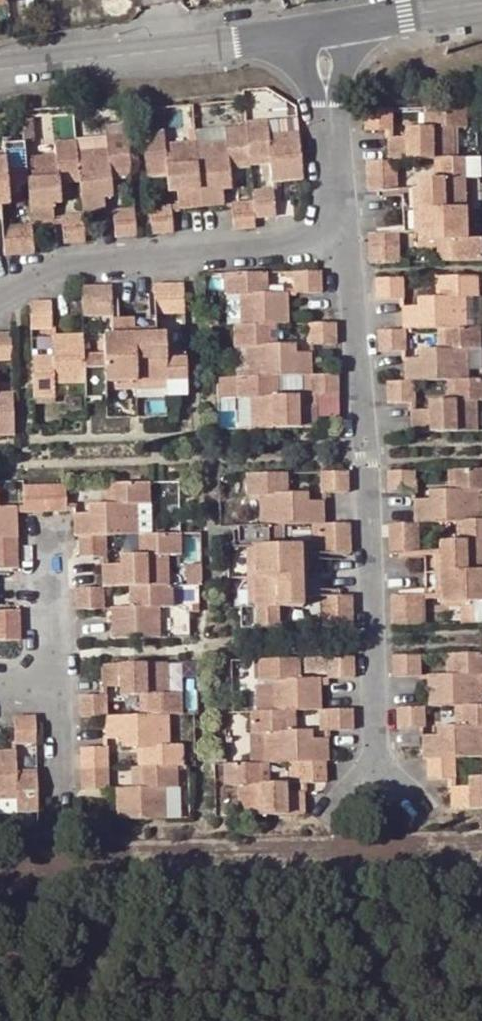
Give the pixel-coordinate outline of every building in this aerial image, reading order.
[(405,136),(387,137),(388,160),(366,161),(367,192),(376,191),(396,190),(395,161),(433,159),(440,159),(441,178),(434,178),(415,179),(416,184),(401,185),(401,195),(403,227),(404,239),(417,239),(418,243),(437,242),(445,242),(444,261),(481,260),(481,240),(474,240),(467,240),(464,178),(472,178),(479,178),(478,157),(455,158),(453,128),(467,127),(466,105),(430,107),(431,127),(424,127),(405,127),(405,136)] [(390,130),(389,108),(362,108),(363,131),(386,131),(390,130)] [(51,128),(51,112),(27,113),(27,129),(51,128)] [(303,179),(299,131),(268,134),(266,121),(245,122),(245,127),(224,128),(225,141),(196,144),(195,141),(165,144),(164,131),(142,132),(145,168),(164,167),(165,173),(167,192),(176,192),(178,210),(224,206),(222,190),(232,189),(230,169),(230,163),(249,162),(248,158),(268,157),(269,163),(270,181),(273,181),(303,179)] [(30,224),(54,222),(52,204),(61,203),(59,183),(58,177),(78,174),(79,181),(82,215),(105,214),(104,197),(113,197),(111,178),(111,171),(130,170),(126,134),(105,136),(106,149),(76,151),(75,140),(54,142),(55,155),(25,157),(23,142),(3,144),(3,151),(3,156),(0,157),(0,221),(6,220),(5,207),(10,206),(8,186),(7,180),(26,179),(26,184),(30,224)] [(131,176),(130,170),(111,171),(111,178),(131,176)] [(59,183),(79,181),(78,174),(58,177),(59,183)] [(474,240),(472,178),(464,178),(467,240),(474,240)] [(231,203),(232,206),(234,228),(234,229),(255,228),(255,227),(255,218),(276,217),(274,189),(252,191),(253,201),(231,203)] [(173,233),(171,210),(171,206),(149,207),(151,235),(173,233)] [(112,211),(113,213),(115,237),(136,235),(134,208),(112,211)] [(61,216),(61,221),(63,243),(63,244),(84,242),(84,241),(82,215),(61,216)] [(2,226),(3,249),(5,255),(33,253),(30,224),(2,226)] [(398,233),(377,234),(368,234),(370,264),(399,263),(398,233)] [(322,293),(320,271),(320,270),(294,271),(294,293),(322,293)] [(249,398),(250,429),(317,427),(316,403),(298,404),(297,394),(278,395),(270,395),(270,376),(276,376),(309,376),(310,395),(315,395),(338,395),(336,374),(312,375),(310,351),(295,351),(295,344),(275,344),(269,344),(268,324),(275,323),(288,323),(287,293),(287,291),(267,291),(261,291),(261,272),(225,272),(226,295),(239,294),(240,324),(233,324),(236,398),(249,398)] [(402,306),(402,329),(377,330),(379,352),(403,351),(406,351),(405,330),(438,329),(443,329),(444,347),(438,348),(418,349),(418,358),(403,358),(403,381),(386,381),(387,404),(410,403),(414,403),(414,381),(446,380),(452,380),(452,399),(447,400),(427,400),(427,410),(410,410),(410,432),(478,430),(477,400),(481,401),(481,378),(468,379),(467,349),(479,349),(479,328),(467,327),(465,297),(478,297),(478,275),(442,276),(442,296),(436,296),(417,297),(417,306),(402,306)] [(403,300),(403,277),(375,278),(375,300),(402,299),(403,300)] [(154,283),(155,291),(155,313),(185,313),(184,283),(154,283)] [(81,285),(82,316),(113,315),(112,293),(112,286),(81,285)] [(30,304),(30,329),(52,328),(51,301),(30,304)] [(52,360),(31,360),(32,397),(56,397),(55,382),(84,382),(85,397),(107,396),(106,388),(106,383),(166,381),(166,386),(166,395),(188,394),(187,355),(166,356),(166,351),(165,331),(160,332),(160,318),(150,318),(119,320),(106,320),(107,333),(103,333),(104,353),(104,358),(83,358),(83,354),(83,333),(52,334),(51,334),(52,355),(52,360)] [(336,344),(334,322),(308,323),(310,345),(336,344)] [(12,360),(10,333),(0,333),(0,360),(12,360)] [(270,395),(278,395),(276,376),(270,376),(270,395)] [(15,435),(14,399),(0,400),(0,435),(15,435)] [(414,500),(414,522),(390,523),(390,552),(399,552),(419,552),(419,522),(457,522),(464,521),(464,540),(458,541),(440,541),(440,545),(424,546),(424,556),(425,590),(426,599),(440,599),(440,604),(460,603),(465,603),(466,623),(481,623),(481,520),(480,520),(479,491),(481,491),(481,469),(454,469),(455,490),(448,490),(429,491),(429,499),(414,500)] [(349,492),(348,471),(321,472),(321,494),(323,494),(349,492)] [(416,492),(415,471),(388,471),(389,493),(414,493),(416,492)] [(351,552),(350,524),(324,524),(323,501),(308,502),(307,493),(289,493),(283,493),(282,473),(246,474),(247,496),(259,496),(260,526),(237,527),(238,547),(245,547),(251,546),(253,607),(247,607),(240,607),(241,628),(277,627),(276,607),(282,607),(302,607),(302,602),(316,603),(316,590),(315,559),(315,549),(301,549),(301,544),(281,545),(276,545),(275,526),(281,526),(321,524),(321,554),(342,553),(351,552)] [(24,513),(66,511),(66,483),(22,484),(24,513)] [(88,513),(74,513),(74,521),(74,536),(79,536),(80,557),(102,556),(106,556),(106,534),(138,533),(137,504),(150,503),(149,483),(114,484),(115,504),(107,504),(88,504),(88,513)] [(107,484),(107,504),(115,504),(114,484),(107,484)] [(17,568),(16,522),(16,513),(16,506),(0,506),(0,568),(9,568),(17,568)] [(185,531),(185,555),(198,555),(198,531),(185,531)] [(181,554),(180,532),(144,533),(145,553),(139,553),(119,555),(120,563),(102,564),(103,587),(130,586),(137,586),(138,605),(130,605),(110,606),(111,609),(111,638),(159,637),(159,607),(172,606),(172,585),(168,585),(167,554),(181,554)] [(173,582),(187,582),(187,556),(173,556),(173,582)] [(189,584),(176,584),(175,599),(202,599),(202,563),(189,563),(189,584)] [(75,609),(103,609),(103,587),(75,587),(75,609)] [(351,626),(351,596),(344,596),(322,597),(323,627),(351,626)] [(420,596),(400,596),(391,596),(392,626),(421,624),(420,596)] [(173,607),(161,609),(165,634),(178,632),(173,607)] [(20,641),(18,609),(11,609),(0,610),(0,641),(20,641)] [(427,779),(451,778),(455,778),(455,757),(481,757),(481,705),(478,705),(475,674),(481,674),(481,652),(454,653),(454,675),(448,675),(428,675),(429,706),(456,705),(462,705),(462,725),(457,725),(438,726),(438,735),(423,736),(423,758),(427,758),(427,779)] [(421,676),(421,654),(393,655),(394,676),(421,676)] [(353,678),(352,656),(326,657),(327,679),(353,679),(353,678)] [(325,783),(325,762),(327,762),(327,739),(312,739),(311,730),(292,731),(286,731),(285,711),(290,711),(320,710),(319,680),(319,678),(299,678),(292,678),(292,659),(256,660),(257,682),(269,683),(270,711),(250,712),(250,764),(227,763),(223,763),(223,786),(235,787),(236,815),(302,813),(301,791),(286,791),(286,783),(265,783),(260,783),(259,763),(265,763),(297,763),(298,784),(301,784),(325,783)] [(168,693),(167,662),(102,664),(103,687),(120,686),(120,696),(141,696),(147,696),(148,715),(142,715),(108,716),(107,694),(103,694),(79,695),(80,717),(105,717),(105,740),(120,740),(121,748),(143,747),(148,748),(149,767),(143,767),(142,767),(142,787),(137,787),(118,786),(117,789),(118,818),(165,817),(164,788),(178,788),(177,766),(183,766),(182,744),(170,744),(169,715),(182,715),(181,692),(168,693)] [(426,727),(425,706),(397,707),(398,727),(422,727),(426,727)] [(353,730),(353,709),(323,710),(324,731),(326,730),(353,730)] [(36,743),(35,715),(13,717),(14,743),(36,743)] [(81,747),(82,790),(109,789),(108,747),(105,747),(81,747)] [(15,751),(0,751),(0,813),(39,811),(37,775),(16,775),(16,770),(15,751)] [(469,775),(469,785),(451,785),(451,809),(481,808),(481,775),(469,775)]
